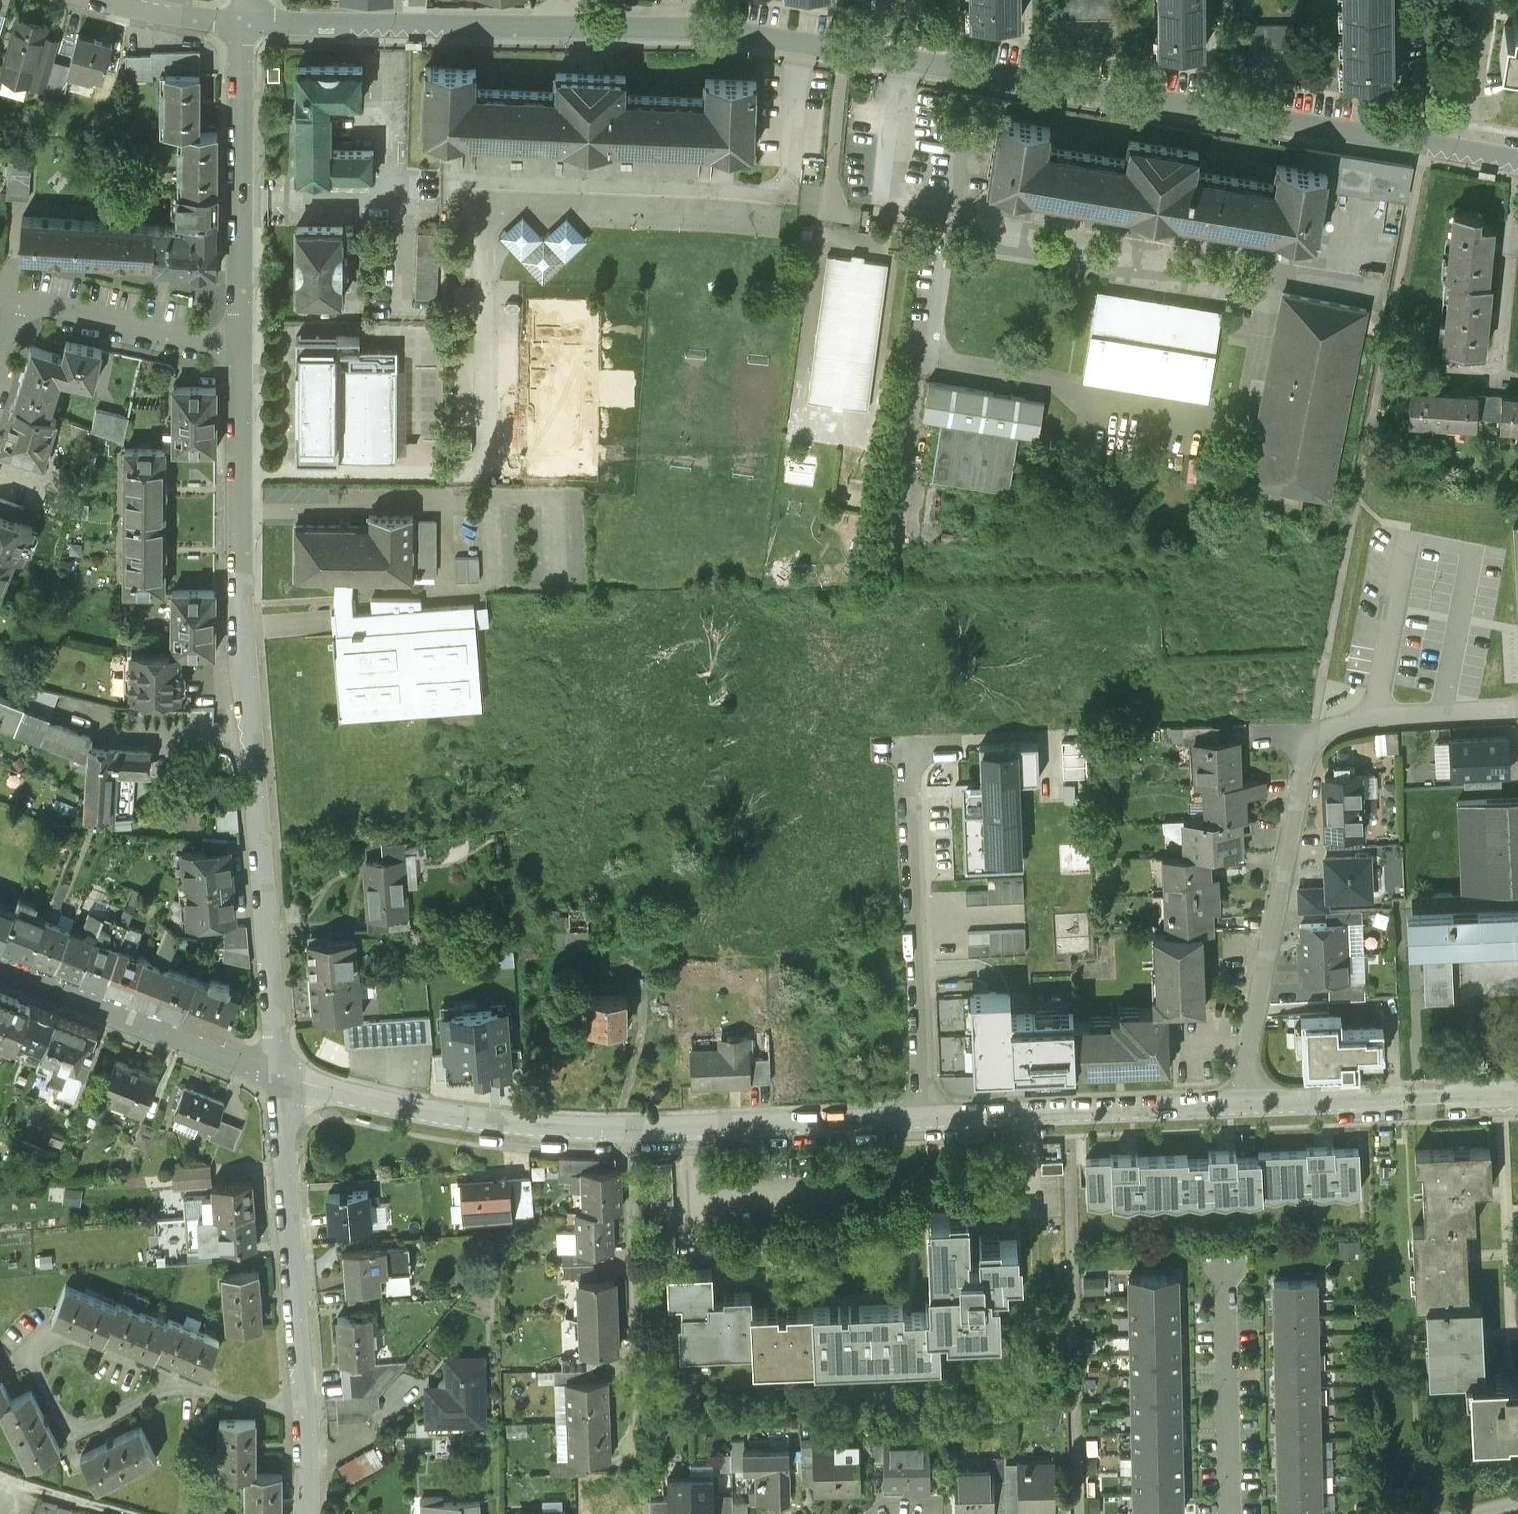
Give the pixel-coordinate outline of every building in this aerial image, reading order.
[(971,19),(1019,19),(1019,0),(971,0),(971,19)] [(1045,18),(1118,17),(1117,0),(1045,0),(1045,18)] [(1203,0),(1159,0),(1159,49),(1203,48),(1203,0)] [(1343,79),(1392,78),(1391,0),(1343,0),(1343,79)] [(1513,16),(1512,25),(1504,24),(1500,56),(1501,56),(1501,55),(1516,58),(1517,58),(1517,57),(1517,16),(1513,16)] [(45,24),(19,18),(4,72),(30,79),(41,36),(45,24)] [(1301,24),(1229,24),(1229,48),(1301,48),(1301,24)] [(112,43),(78,34),(69,66),(69,68),(91,74),(91,73),(103,76),(112,43)] [(59,41),(41,36),(30,79),(30,80),(47,85),(53,61),(59,41)] [(200,51),(151,52),(151,55),(126,55),(126,79),(153,79),(153,73),(161,73),(199,73),(200,51)] [(69,66),(53,61),(47,85),(64,89),(69,68),(69,66)] [(279,80),(279,66),(268,66),(268,80),(279,80)] [(362,66),(297,66),(297,96),(296,96),(296,111),(297,111),(297,176),(374,177),(374,150),(331,149),(331,101),(362,101),(362,66)] [(705,98),(625,94),(626,74),(557,72),(556,91),(476,88),(476,69),(425,67),(423,137),(441,138),(441,141),(454,141),(454,138),(722,149),(722,152),(735,153),(735,150),(753,151),(756,80),(705,78),(705,98)] [(199,132),(199,73),(161,73),(161,132),(179,132),(178,176),(183,176),(183,190),(217,190),(217,132),(199,132)] [(1274,184),(1196,171),(1199,151),(1129,140),(1126,159),(1047,147),(1050,127),(1000,119),(989,189),(1007,192),(1006,194),(1019,197),(1020,194),(1285,237),(1284,240),(1298,242),(1299,239),(1316,242),(1327,173),(1278,164),(1274,184)] [(1412,165),(1306,148),(1304,161),(1340,168),(1337,188),(1338,188),(1338,187),(1388,195),(1387,196),(1406,199),(1412,165)] [(31,174),(8,173),(6,196),(29,197),(31,174)] [(183,190),(178,190),(178,218),(185,218),(217,218),(217,190),(183,190)] [(1479,213),(1454,210),(1447,277),(1451,277),(1443,347),(1483,351),(1490,282),(1486,281),(1492,225),(1477,223),(1479,213)] [(565,215),(543,236),(522,214),(498,236),(541,283),(588,239),(565,215)] [(91,221),(23,217),(21,255),(89,259),(91,221)] [(185,227),(168,226),(168,225),(155,225),(154,263),(154,267),(216,271),(217,218),(185,218),(185,227)] [(155,225),(91,221),(89,259),(154,263),(155,225)] [(343,226),(297,226),(297,298),(343,298),(343,269),(348,269),(348,254),(343,254),(343,226)] [(438,233),(417,232),(415,296),(436,296),(438,233)] [(890,265),(828,256),(807,400),(869,409),(890,265)] [(1366,309),(1283,293),(1246,483),(1272,488),(1303,494),(1329,499),(1366,309)] [(1181,305),(1137,298),(1137,301),(1097,295),(1084,379),(1208,399),(1221,314),(1181,308),(1181,305)] [(397,348),(339,348),(339,335),(296,335),(296,459),(397,459),(397,348)] [(63,356),(33,346),(14,403),(49,414),(60,377),(93,384),(101,349),(80,344),(66,341),(63,356)] [(1044,400),(929,381),(924,416),(942,419),(1019,431),(1039,434),(1044,400)] [(216,387),(174,386),(173,449),(216,450),(216,387)] [(1411,390),(1398,389),(1397,418),(1409,419),(1411,390)] [(1445,391),(1413,390),(1413,389),(1411,389),(1411,390),(1409,419),(1409,421),(1411,422),(1411,421),(1442,423),(1445,391)] [(1476,393),(1445,391),(1442,423),(1474,425),(1475,425),(1476,417),(1477,393),(1476,393)] [(1490,394),(1477,393),(1476,417),(1488,418),(1490,394)] [(1502,395),(1490,394),(1488,418),(1500,418),(1502,395)] [(1503,395),(1503,394),(1502,394),(1502,395),(1500,418),(1500,427),(1501,427),(1501,426),(1517,427),(1517,396),(1503,395)] [(49,414),(14,403),(0,447),(43,461),(57,417),(49,414)] [(128,415),(97,407),(92,428),(123,438),(128,415)] [(1019,431),(942,419),(932,478),(1009,490),(1019,431)] [(165,448),(125,447),(125,590),(164,591),(165,448)] [(1303,494),(1272,488),(1268,507),(1299,513),(1303,494)] [(0,497),(0,514),(18,521),(24,506),(0,497)] [(0,514),(0,548),(15,554),(21,556),(33,526),(18,521),(0,514)] [(369,525),(296,525),(296,579),(337,579),(335,597),(350,596),(352,579),(413,579),(413,574),(435,574),(435,520),(413,520),(413,515),(369,515),(369,525)] [(0,548),(0,592),(15,554),(0,548)] [(480,577),(479,553),(455,554),(456,578),(480,577)] [(486,584),(462,584),(462,594),(486,594),(486,584)] [(215,589),(173,589),(172,652),(180,652),(215,653),(215,589)] [(373,612),(352,614),(350,596),(335,597),(338,635),(333,635),(340,717),(482,706),(474,605),(422,609),(373,612)] [(421,599),(372,598),(373,612),(422,609),(421,599)] [(172,652),(124,652),(124,694),(180,695),(180,652),(172,652)] [(58,691),(29,684),(24,704),(18,720),(15,729),(88,757),(88,747),(80,747),(85,734),(47,720),(58,691)] [(18,720),(24,704),(0,694),(0,713),(18,720)] [(0,713),(0,723),(15,729),(18,720),(0,713)] [(1211,724),(1182,725),(1183,745),(1194,745),(1194,742),(1212,742),(1211,724)] [(1506,736),(1450,739),(1452,775),(1508,772),(1506,736)] [(1063,775),(1087,775),(1086,738),(1062,739),(1063,775)] [(1238,739),(1217,740),(1217,742),(1212,742),(1194,742),(1194,745),(1200,744),(1200,760),(1195,760),(1195,783),(1204,783),(1239,781),(1238,739)] [(1037,743),(981,745),(982,782),(962,782),(965,859),(1022,857),(1019,780),(1038,780),(1037,743)] [(115,749),(88,747),(88,757),(85,817),(132,814),(135,769),(147,769),(148,752),(115,750),(115,749)] [(1361,775),(1325,776),(1326,803),(1324,804),(1325,834),(1361,833),(1363,832),(1361,775)] [(1239,781),(1204,783),(1206,818),(1246,817),(1245,794),(1265,794),(1264,780),(1239,781)] [(1458,800),(1462,891),(1421,893),(1421,907),(1407,908),(1409,943),(1423,943),(1426,1000),(1453,999),(1451,945),(1517,941),(1517,797),(1458,800)] [(238,808),(216,810),(217,832),(239,831),(238,808)] [(1206,818),(1183,819),(1185,855),(1208,854),(1241,853),(1240,829),(1252,829),(1251,817),(1246,817),(1206,818)] [(1361,833),(1325,834),(1326,846),(1362,845),(1361,833)] [(227,839),(203,838),(204,849),(206,849),(206,853),(228,852),(227,839)] [(415,839),(381,842),(383,862),(403,860),(403,855),(416,854),(415,839)] [(204,849),(183,851),(185,873),(184,874),(179,878),(181,896),(185,900),(187,899),(189,922),(211,920),(211,917),(235,915),(233,889),(235,889),(234,877),(232,877),(230,852),(228,852),(206,853),(206,849),(204,849)] [(1185,855),(1168,856),(1170,894),(1217,892),(1216,875),(1209,876),(1208,854),(1185,855)] [(1369,855),(1325,857),(1327,886),(1327,899),(1328,899),(1371,897),(1369,855)] [(383,862),(366,863),(367,880),(365,880),(368,920),(407,917),(403,860),(383,862)] [(987,891),(966,892),(966,904),(1024,902),(1024,880),(987,881),(987,891)] [(58,884),(50,881),(45,894),(53,897),(58,884)] [(1327,886),(1299,887),(1300,911),(1326,910),(1328,910),(1328,899),(1327,899),(1327,886)] [(1217,892),(1170,894),(1170,910),(1164,911),(1164,915),(1170,915),(1171,932),(1202,931),(1210,930),(1210,909),(1218,909),(1217,892)] [(62,901),(53,897),(48,910),(57,913),(62,901)] [(36,904),(21,898),(15,913),(3,943),(3,944),(30,955),(45,918),(33,913),(36,904)] [(94,912),(89,910),(85,922),(88,929),(96,933),(106,908),(97,904),(94,912)] [(568,906),(568,914),(560,914),(560,908),(547,908),(546,929),(548,929),(548,932),(539,932),(539,945),(587,946),(588,907),(568,906)] [(0,908),(0,942),(3,943),(15,913),(0,908)] [(113,920),(107,935),(107,938),(110,938),(108,943),(95,938),(80,974),(104,984),(127,926),(132,912),(127,910),(125,909),(120,923),(113,920)] [(1328,910),(1326,910),(1326,922),(1346,921),(1346,922),(1362,921),(1361,909),(1328,910)] [(407,917),(368,920),(369,932),(408,929),(407,917)] [(51,920),(45,918),(30,955),(56,964),(70,928),(51,920)] [(1326,922),(1301,923),(1302,946),(1299,946),(1299,955),(1347,953),(1346,922),(1346,921),(1326,922)] [(142,931),(127,926),(104,984),(129,993),(142,959),(143,957),(129,951),(131,947),(133,948),(136,947),(142,931)] [(81,932),(70,928),(56,964),(80,974),(95,938),(96,933),(88,929),(81,932)] [(180,935),(166,929),(163,939),(176,944),(178,939),(180,935)] [(1025,929),(967,932),(969,955),(1026,953),(1025,929)] [(1171,932),(1153,933),(1154,939),(1159,939),(1160,958),(1155,958),(1155,972),(1159,972),(1160,991),(1152,991),(1153,1008),(1153,1009),(1167,1009),(1205,1007),(1204,989),(1200,990),(1199,979),(1204,979),(1202,931),(1171,932)] [(176,944),(163,939),(156,956),(158,960),(156,965),(142,959),(129,993),(153,1003),(167,968),(175,947),(176,944)] [(187,941),(178,939),(176,944),(175,947),(184,950),(187,941)] [(356,940),(308,944),(311,981),(359,977),(356,940)] [(249,952),(226,948),(223,961),(250,966),(249,952)] [(513,949),(487,951),(488,967),(514,965),(513,949)] [(1347,953),(1299,955),(1299,964),(1303,964),(1303,983),(1329,982),(1348,981),(1347,953)] [(167,968),(153,1003),(184,1015),(197,980),(167,968)] [(359,977),(311,981),(314,1019),(362,1015),(359,977)] [(209,984),(197,980),(184,1015),(225,1031),(238,996),(228,992),(230,985),(211,978),(209,984)] [(1348,981),(1329,982),(1329,999),(1365,997),(1364,980),(1348,981)] [(0,994),(0,1035),(4,1037),(1,1043),(2,1043),(3,1042),(16,1047),(18,1041),(31,1007),(0,994)] [(974,1075),(1075,1070),(1073,1022),(1073,1013),(1011,1015),(1010,995),(971,997),(974,1075)] [(625,996),(588,996),(587,1014),(582,1014),(582,1031),(588,1031),(588,1027),(625,1027),(625,996)] [(1329,999),(1328,999),(1328,1014),(1340,1013),(1341,1026),(1382,1025),(1382,1022),(1375,1023),(1374,997),(1365,997),(1329,999)] [(57,1017),(31,1007),(18,1041),(44,1051),(57,1017)] [(1138,1015),(1111,1016),(1111,1024),(1091,1025),(1091,1022),(1073,1022),(1075,1070),(1093,1070),(1093,1067),(1102,1066),(1102,1069),(1151,1067),(1151,1064),(1169,1063),(1168,1036),(1165,1037),(1165,1025),(1168,1025),(1167,1009),(1153,1009),(1153,1008),(1138,1009),(1138,1015)] [(442,1015),(445,1055),(447,1078),(477,1076),(477,1079),(489,1078),(489,1075),(511,1073),(509,1050),(507,1022),(499,1023),(498,1010),(442,1015)] [(1328,1014),(1300,1015),(1303,1073),(1340,1071),(1340,1072),(1359,1071),(1358,1054),(1384,1053),(1383,1025),(1382,1025),(1341,1026),(1340,1013),(1328,1014)] [(429,1016),(344,1023),(346,1048),(431,1041),(429,1016)] [(98,1033),(57,1017),(44,1051),(37,1069),(62,1078),(52,1103),(68,1109),(83,1070),(86,1071),(95,1049),(92,1048),(98,1033)] [(713,1049),(691,1050),(693,1086),(730,1084),(730,1081),(737,1081),(738,1083),(750,1082),(749,1058),(748,1036),(726,1037),(727,1051),(713,1052),(713,1049)] [(509,1050),(511,1073),(523,1072),(521,1049),(509,1050)] [(435,1079),(447,1078),(445,1055),(434,1056),(435,1079)] [(770,1057),(749,1058),(750,1082),(771,1082),(770,1057)] [(159,1079),(116,1061),(102,1093),(114,1098),(111,1104),(143,1117),(159,1079)] [(225,1104),(185,1089),(175,1116),(179,1117),(175,1128),(196,1136),(200,1125),(214,1131),(215,1131),(219,1120),(225,1104)] [(242,1129),(219,1120),(215,1131),(214,1131),(210,1140),(234,1149),(242,1129)] [(143,1124),(134,1144),(148,1149),(156,1129),(143,1124)] [(1236,1150),(1210,1151),(1210,1158),(1187,1158),(1187,1155),(1138,1157),(1137,1154),(1112,1155),(1112,1158),(1087,1159),(1088,1200),(1102,1203),(1115,1199),(1127,1202),(1139,1198),(1151,1201),(1164,1197),(1176,1200),(1189,1196),(1201,1199),(1213,1195),(1225,1198),(1237,1194),(1249,1197),(1262,1193),(1275,1196),(1287,1192),(1299,1195),(1311,1191),(1323,1194),(1335,1190),(1348,1193),(1360,1189),(1358,1148),(1334,1149),(1334,1146),(1308,1147),(1308,1150),(1259,1152),(1259,1155),(1236,1156),(1236,1150)] [(1489,1147),(1415,1150),(1416,1167),(1422,1167),(1422,1168),(1428,1168),(1429,1183),(1423,1183),(1423,1194),(1430,1194),(1431,1206),(1424,1206),(1424,1225),(1464,1224),(1474,1223),(1473,1187),(1491,1186),(1489,1147)] [(595,1158),(559,1159),(560,1174),(583,1173),(583,1172),(595,1171),(595,1158)] [(1063,1162),(1044,1162),(1044,1173),(1063,1172),(1063,1162)] [(205,1166),(172,1169),(173,1188),(206,1185),(205,1166)] [(595,1171),(583,1172),(583,1173),(585,1211),(612,1210),(621,1209),(620,1170),(595,1171)] [(531,1179),(507,1181),(510,1216),(533,1214),(534,1214),(531,1179)] [(507,1180),(463,1184),(466,1220),(510,1216),(507,1181),(507,1180)] [(252,1181),(211,1184),(212,1196),(184,1198),(184,1207),(185,1219),(218,1216),(254,1213),(252,1181)] [(65,1186),(63,1203),(81,1205),(83,1188),(65,1186)] [(368,1191),(340,1193),(340,1194),(328,1195),(331,1230),(371,1226),(368,1191)] [(184,1207),(170,1208),(171,1220),(185,1219),(184,1207)] [(585,1211),(576,1211),(578,1250),(578,1251),(591,1251),(614,1250),(612,1210),(585,1211)] [(980,1256),(967,1256),(966,1240),(968,1240),(967,1211),(931,1212),(932,1249),(930,1250),(931,1277),(930,1277),(931,1302),(928,1302),(928,1300),(926,1300),(927,1309),(927,1321),(937,1321),(947,1321),(947,1327),(980,1325),(980,1326),(998,1325),(997,1288),(989,1288),(989,1281),(1006,1281),(1005,1263),(1017,1262),(1016,1239),(980,1241),(980,1256)] [(254,1213),(218,1216),(219,1228),(208,1229),(210,1247),(210,1248),(220,1248),(256,1245),(254,1213)] [(1424,1225),(1412,1226),(1414,1270),(1417,1270),(1417,1285),(1415,1285),(1416,1301),(1426,1301),(1426,1302),(1462,1300),(1461,1288),(1467,1287),(1465,1250),(1460,1251),(1459,1242),(1465,1241),(1464,1224),(1424,1225)] [(210,1247),(183,1249),(185,1263),(211,1261),(210,1248),(210,1247)] [(371,1252),(345,1254),(346,1271),(348,1293),(379,1290),(378,1276),(411,1273),(410,1262),(411,1262),(411,1261),(410,1261),(409,1250),(388,1251),(388,1250),(375,1251),(374,1251),(371,1251),(371,1252)] [(591,1251),(578,1251),(578,1250),(563,1250),(563,1264),(591,1263),(591,1251)] [(563,1264),(563,1276),(592,1275),(591,1263),(563,1264)] [(725,1298),(713,1298),(712,1269),(674,1270),(675,1288),(668,1288),(669,1300),(681,1299),(682,1319),(679,1319),(680,1344),(692,1343),(692,1349),(722,1348),(722,1342),(738,1341),(738,1347),(752,1347),(753,1347),(751,1308),(752,1308),(751,1291),(735,1292),(735,1297),(726,1298),(726,1293),(725,1293),(725,1298)] [(260,1273),(223,1276),(227,1331),(263,1328),(260,1273)] [(1084,1276),(1084,1291),(1105,1290),(1104,1275),(1084,1276)] [(1177,1275),(1129,1276),(1129,1296),(1178,1295),(1177,1275)] [(615,1278),(579,1279),(580,1315),(616,1314),(615,1278)] [(1316,1280),(1273,1281),(1274,1299),(1317,1298),(1316,1280)] [(117,1305),(67,1284),(53,1318),(103,1339),(105,1335),(117,1305)] [(1178,1295),(1129,1296),(1130,1315),(1178,1314),(1178,1295)] [(1317,1298),(1274,1299),(1274,1317),(1317,1316),(1317,1298)] [(1462,1300),(1426,1302),(1427,1341),(1432,1341),(1432,1356),(1428,1356),(1429,1374),(1471,1372),(1477,1372),(1476,1355),(1482,1355),(1481,1317),(1475,1318),(1474,1300),(1462,1300)] [(168,1322),(119,1301),(117,1305),(105,1335),(154,1355),(156,1352),(168,1322)] [(927,1309),(902,1310),(902,1302),(875,1303),(878,1358),(937,1356),(937,1352),(938,1352),(937,1321),(927,1321),(927,1309)] [(875,1303),(813,1305),(815,1361),(878,1358),(875,1303)] [(789,1306),(777,1307),(777,1312),(768,1313),(768,1307),(752,1308),(751,1308),(753,1347),(752,1347),(753,1363),(768,1363),(768,1356),(783,1355),(784,1362),(785,1362),(784,1355),(800,1355),(800,1361),(815,1361),(813,1305),(797,1306),(797,1311),(789,1312),(789,1306)] [(616,1314),(580,1315),(582,1351),(618,1350),(616,1314)] [(1178,1314),(1130,1315),(1130,1335),(1178,1334),(1178,1314)] [(370,1316),(337,1319),(341,1363),(374,1361),(370,1316)] [(1317,1316),(1274,1317),(1274,1334),(1318,1333),(1317,1316)] [(221,1340),(169,1319),(168,1322),(156,1352),(207,1373),(221,1340)] [(1318,1333),(1274,1334),(1275,1351),(1318,1350),(1318,1333)] [(1178,1334),(1130,1335),(1131,1354),(1179,1353),(1178,1334)] [(1318,1350),(1275,1351),(1275,1369),(1318,1368),(1318,1350)] [(1179,1353),(1131,1354),(1131,1374),(1179,1373),(1179,1353)] [(590,1355),(562,1356),(562,1368),(591,1367),(590,1355)] [(374,1361),(341,1363),(344,1398),(378,1395),(406,1362),(375,1365),(374,1361)] [(483,1361),(447,1361),(447,1379),(444,1380),(442,1382),(441,1384),(441,1385),(441,1396),(427,1397),(428,1416),(448,1416),(448,1422),(482,1421),(482,1393),(484,1393),(483,1361)] [(562,1368),(555,1368),(555,1382),(567,1381),(567,1380),(591,1379),(591,1367),(562,1368)] [(1318,1368),(1275,1369),(1276,1386),(1319,1385),(1318,1368)] [(1471,1372),(1472,1389),(1470,1389),(1472,1430),(1492,1430),(1491,1427),(1517,1426),(1517,1413),(1517,1370),(1477,1372),(1471,1372)] [(29,1462),(62,1445),(32,1386),(12,1396),(0,1372),(0,1407),(29,1462)] [(1179,1373),(1131,1374),(1131,1393),(1180,1392),(1179,1373)] [(591,1379),(567,1380),(567,1381),(569,1420),(609,1418),(607,1378),(591,1379)] [(1319,1385),(1276,1386),(1276,1403),(1319,1403),(1319,1385)] [(1180,1392),(1131,1393),(1132,1413),(1180,1412),(1180,1392)] [(344,1398),(326,1399),(328,1421),(338,1420),(338,1423),(366,1420),(379,1405),(378,1395),(344,1398)] [(1319,1403),(1276,1403),(1276,1421),(1319,1420),(1319,1403)] [(1180,1412),(1132,1413),(1132,1433),(1181,1432),(1180,1412)] [(609,1418),(569,1420),(570,1457),(570,1458),(586,1457),(611,1456),(609,1418)] [(220,1420),(220,1475),(246,1475),(246,1513),(282,1513),(282,1474),(256,1474),(256,1420),(220,1420)] [(1319,1420),(1276,1421),(1277,1438),(1320,1437),(1319,1420)] [(141,1423),(81,1453),(98,1486),(157,1455),(141,1423)] [(1181,1432),(1132,1433),(1133,1452),(1181,1451),(1181,1432)] [(884,1442),(884,1434),(871,1434),(871,1459),(884,1458),(884,1442)] [(814,1437),(801,1437),(801,1464),(813,1464),(813,1445),(814,1445),(814,1437)] [(1320,1437),(1277,1438),(1277,1455),(1320,1455),(1320,1437)] [(743,1438),(731,1439),(731,1468),(743,1468),(743,1449),(744,1448),(743,1438)] [(884,1442),(884,1458),(884,1483),(911,1483),(911,1489),(930,1489),(928,1441),(884,1442)] [(859,1491),(859,1454),(835,1454),(835,1445),(814,1445),(813,1445),(813,1464),(813,1491),(859,1491)] [(373,1446),(337,1467),(348,1485),(384,1464),(373,1446)] [(744,1448),(743,1449),(743,1468),(757,1468),(757,1478),(760,1482),(760,1489),(749,1489),(749,1501),(765,1501),(764,1498),(790,1497),(789,1448),(744,1448)] [(1181,1451),(1133,1452),(1133,1472),(1181,1471),(1181,1451)] [(1320,1455),(1277,1455),(1277,1473),(1321,1472),(1320,1455)] [(570,1457),(550,1457),(551,1473),(587,1472),(586,1457),(570,1458),(570,1457)] [(1053,1468),(1027,1468),(1027,1464),(1005,1465),(1006,1479),(1006,1513),(1033,1512),(1053,1512),(1054,1512),(1054,1504),(1053,1468)] [(993,1469),(968,1470),(968,1467),(955,1468),(956,1513),(994,1513),(993,1479),(993,1469)] [(1181,1471),(1133,1472),(1134,1491),(1182,1490),(1181,1471)] [(1321,1472),(1277,1473),(1278,1490),(1321,1489),(1321,1472)] [(668,1478),(669,1498),(669,1513),(691,1513),(691,1477),(668,1478)] [(691,1477),(691,1513),(714,1513),(713,1493),(713,1477),(691,1477)] [(1006,1479),(993,1479),(994,1513),(1006,1513),(1006,1479)] [(1321,1489),(1278,1490),(1278,1508),(1321,1507),(1321,1489)] [(1182,1490),(1134,1491),(1134,1511),(1152,1511),(1180,1510),(1182,1510),(1182,1490)] [(713,1493),(714,1513),(732,1513),(732,1493),(713,1493)] [(35,1513),(71,1513),(72,1507),(40,1498),(35,1513)] [(650,1498),(650,1513),(669,1513),(669,1498),(650,1498)] [(421,1502),(421,1513),(481,1513),(480,1501),(421,1502)] [(1054,1504),(1054,1512),(1053,1512),(1053,1513),(1070,1513),(1070,1503),(1054,1504)]
